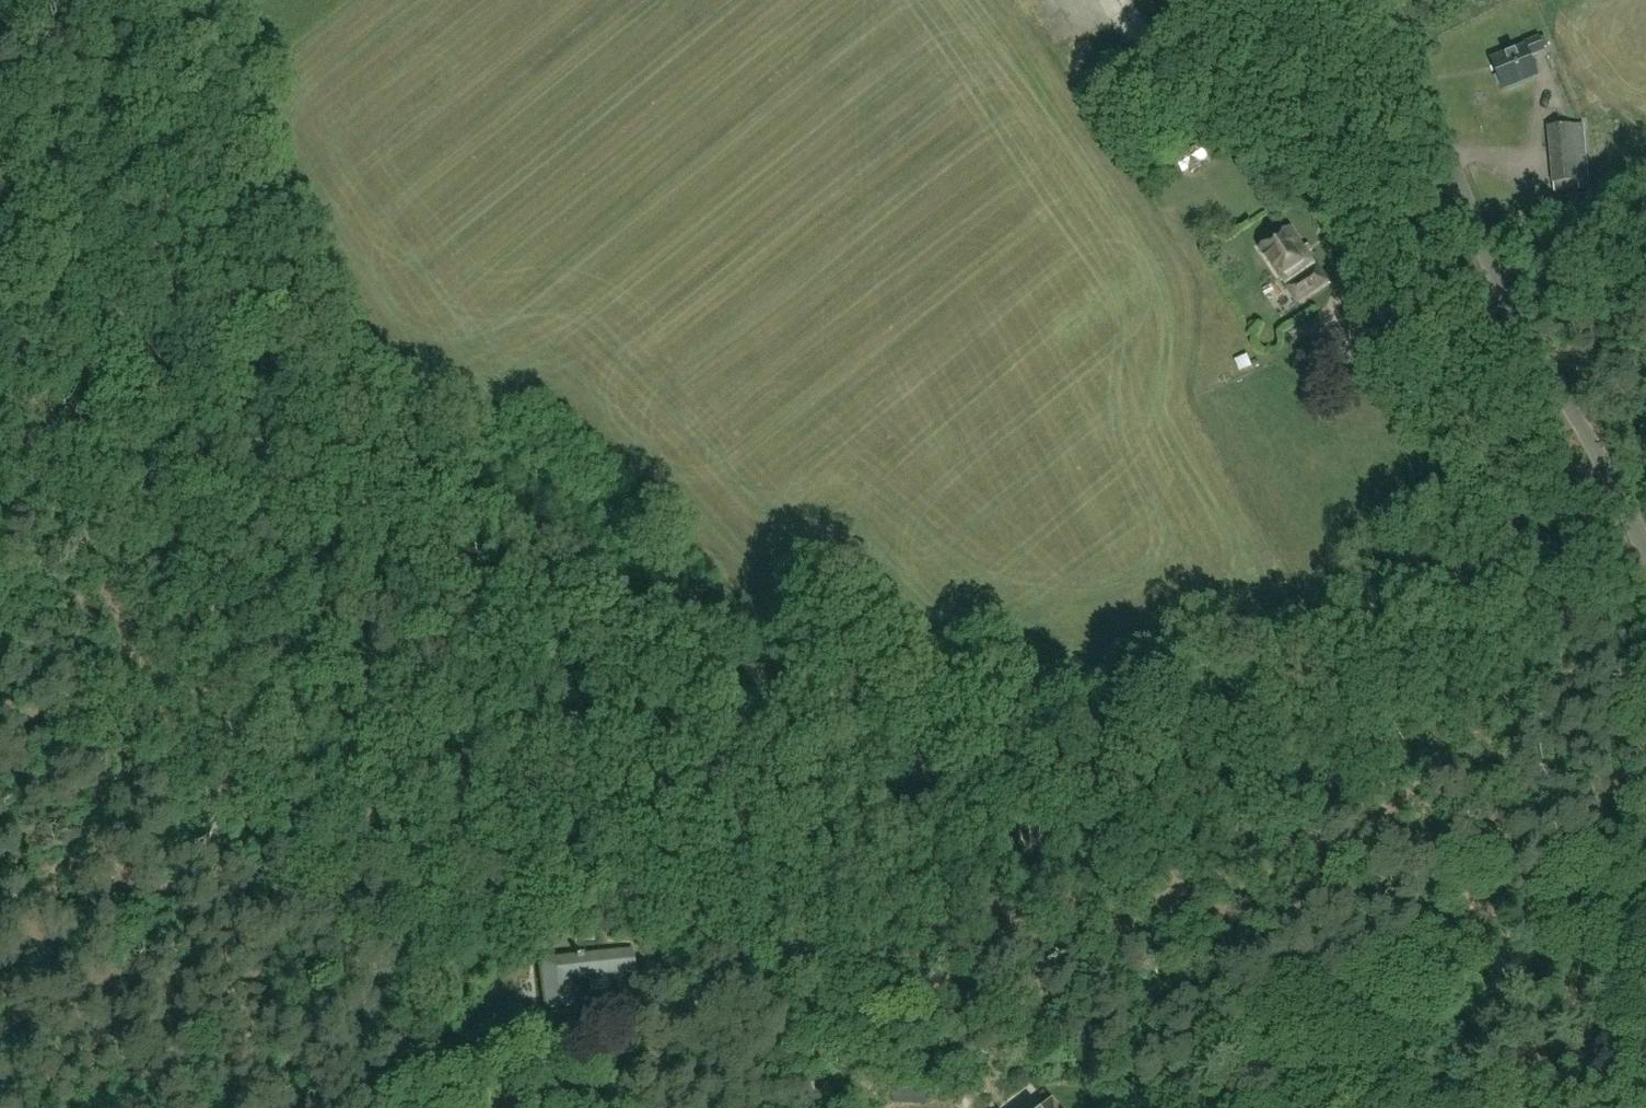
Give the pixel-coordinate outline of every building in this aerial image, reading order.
[(1528,46),(1492,60),(1503,89),(1538,76),(1530,57),(1547,51),(1542,39),(1527,44),(1528,46)] [(1589,181),(1584,126),(1548,129),(1553,184),(1589,181)] [(1329,284),(1291,230),(1260,251),(1299,305),(1329,284)] [(598,916),(574,918),(575,932),(599,930),(598,916)] [(539,960),(545,1011),(575,1008),(572,979),(634,972),(631,949),(539,960)]
